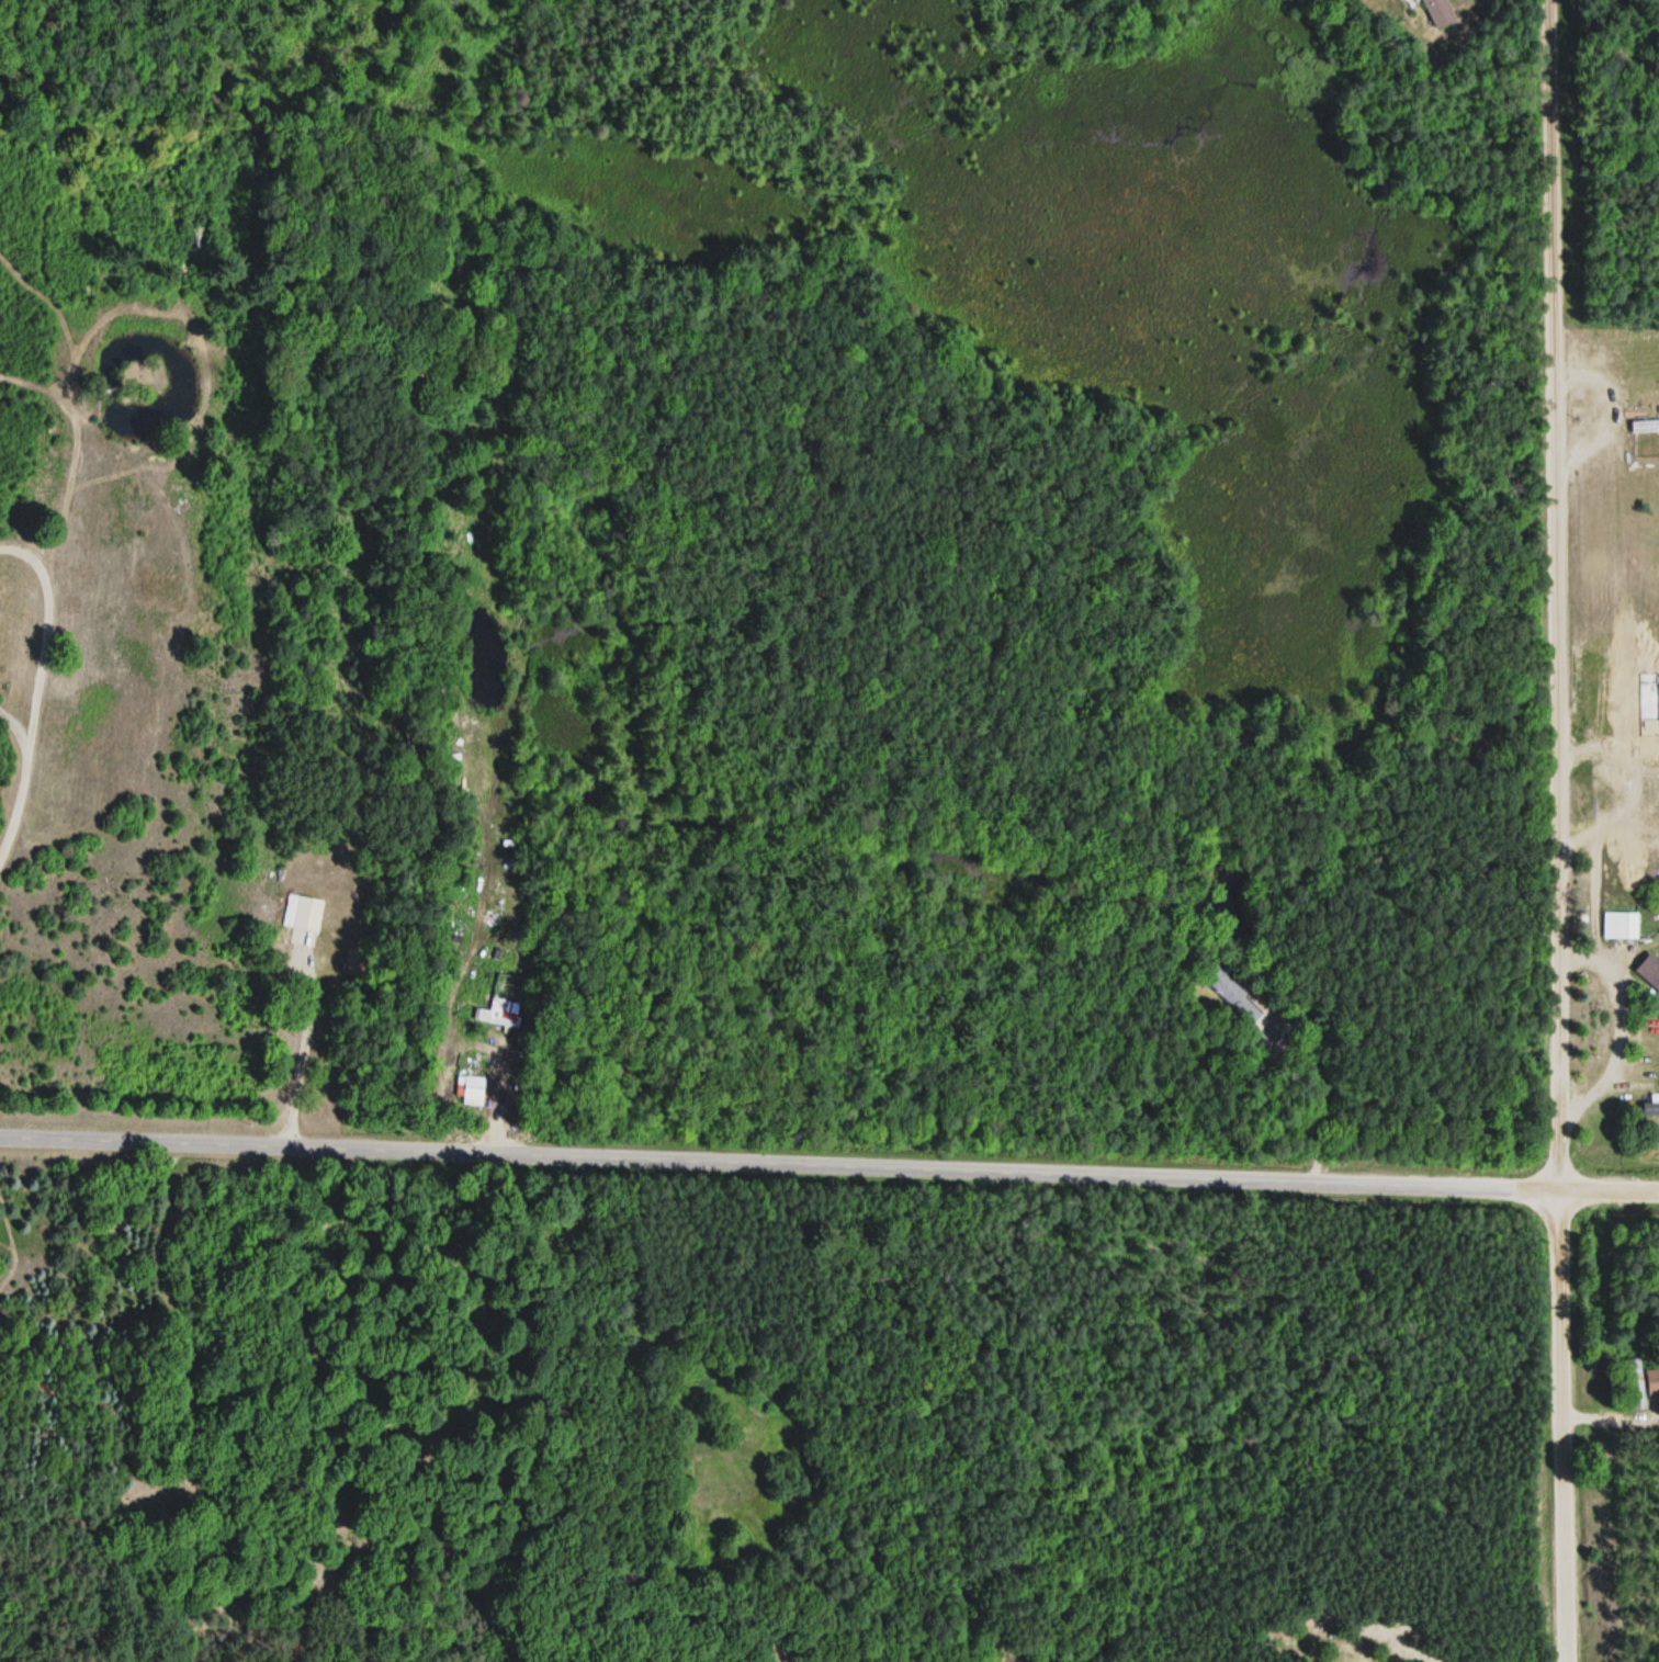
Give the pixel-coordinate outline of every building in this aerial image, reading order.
[(1436,32),(1456,23),(1446,0),(1422,0),(1436,32)] [(1631,423),(1631,434),(1658,433),(1658,422),(1631,423)] [(1639,683),(1639,722),(1658,722),(1658,683),(1639,683)] [(290,944),(315,948),(323,901),(287,895),(283,927),(292,929),(290,944)] [(1603,913),(1603,939),(1635,940),(1635,913),(1603,913)] [(1651,953),(1635,971),(1658,993),(1658,961),(1651,953)] [(1199,977),(1244,1030),(1260,1016),(1215,963),(1199,977)] [(493,1024),(491,1033),(511,1037),(517,1005),(504,1003),(502,1014),(466,1007),(464,1018),(493,1024)] [(484,1078),(458,1078),(458,1106),(483,1107),(484,1078)] [(1648,1095),(1648,1114),(1658,1114),(1658,1095),(1648,1095)] [(1631,1409),(1642,1409),(1642,1361),(1631,1361),(1631,1409)] [(1648,1368),(1648,1396),(1658,1396),(1658,1368),(1648,1368)]
